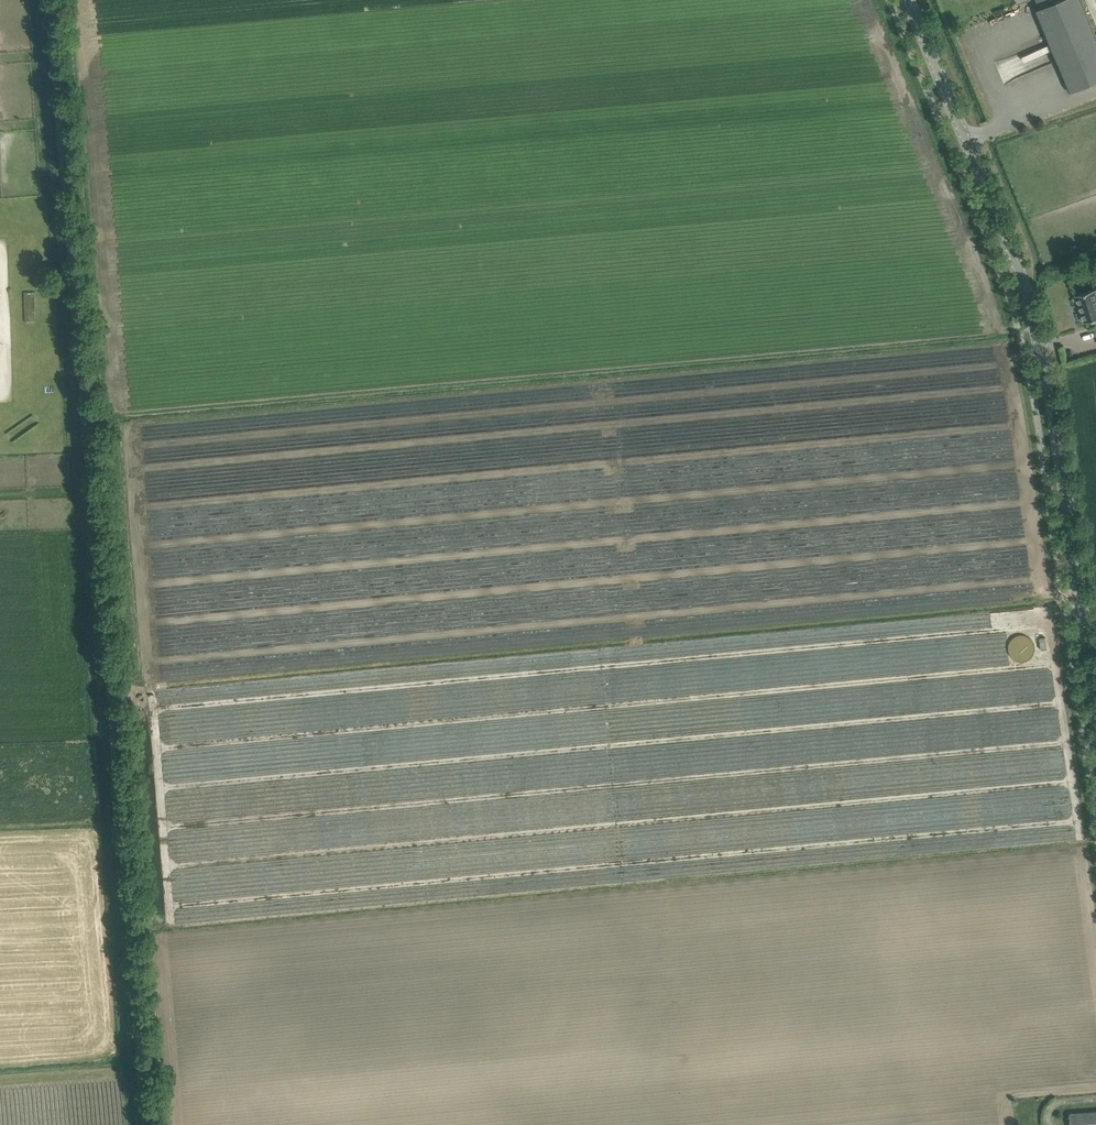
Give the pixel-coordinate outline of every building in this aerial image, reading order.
[(1041,8),(1037,9),(1071,91),(1095,81),(1095,36),(1081,0),(1038,0),(1041,8)] [(1095,289),(1076,295),(1084,322),(1094,319),(1095,321),(1095,289)] [(1093,1111),(1069,1113),(1070,1124),(1094,1124),(1093,1111)]
